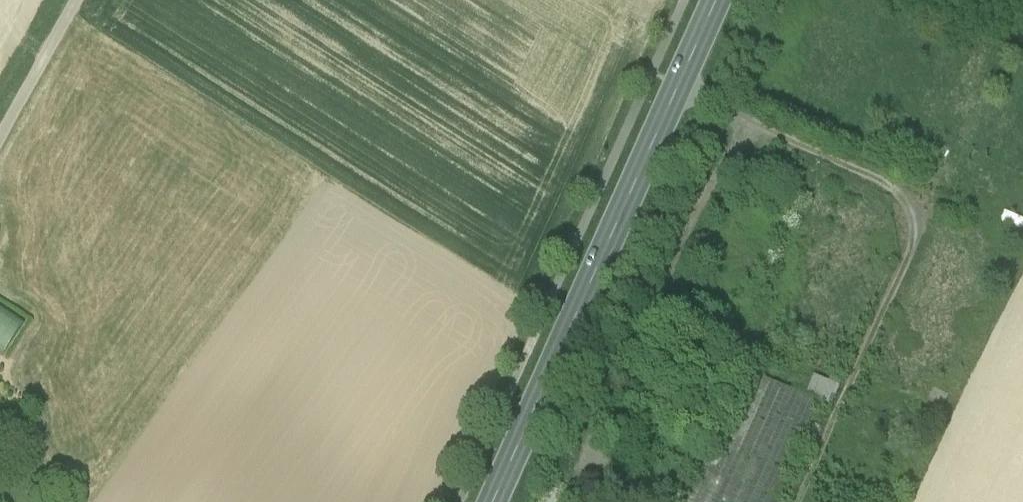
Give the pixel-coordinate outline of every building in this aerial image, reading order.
[(0,355),(23,324),(0,307),(0,355)] [(817,403),(748,373),(689,501),(772,501),(817,403)]
